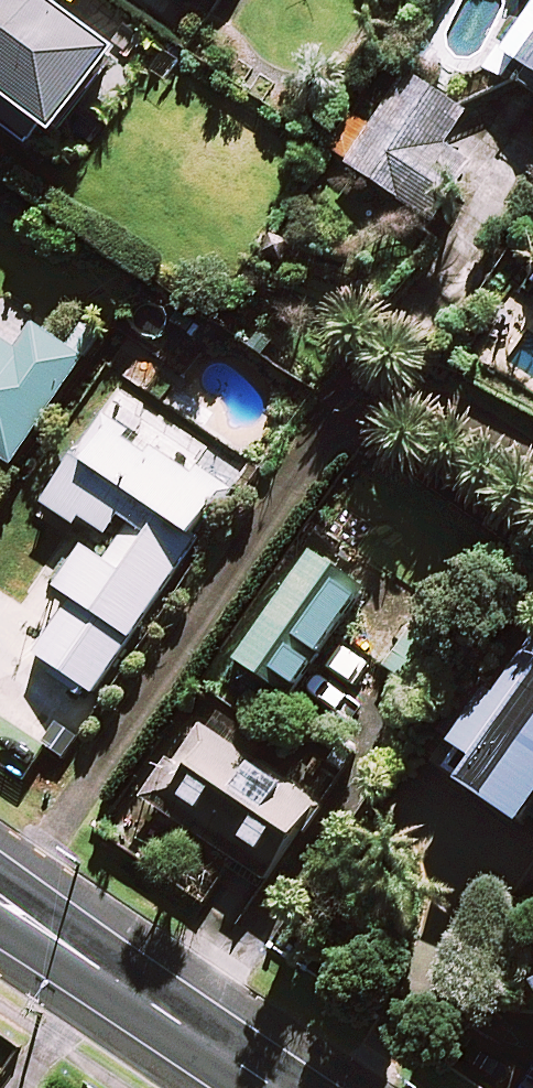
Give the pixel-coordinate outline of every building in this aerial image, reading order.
[(29,147),(44,128),(56,137),(121,54),(51,0),(0,0),(0,125),(29,147)] [(494,72),(532,99),(532,15),(494,72)] [(485,125),(407,73),(348,163),(427,215),(485,125)] [(0,322),(0,455),(13,464),(84,358),(34,325),(25,339),(0,322)] [(230,488),(212,477),(198,467),(209,450),(121,391),(46,503),(91,533),(56,586),(73,598),(35,655),(93,694),(230,488)] [(368,583),(307,543),(235,656),(296,695),(368,583)] [(496,693),(478,681),(441,734),(478,759),(466,777),(532,823),(532,822),(532,639),(496,693)] [(324,801),(202,717),(144,802),(266,886),(324,801)]
